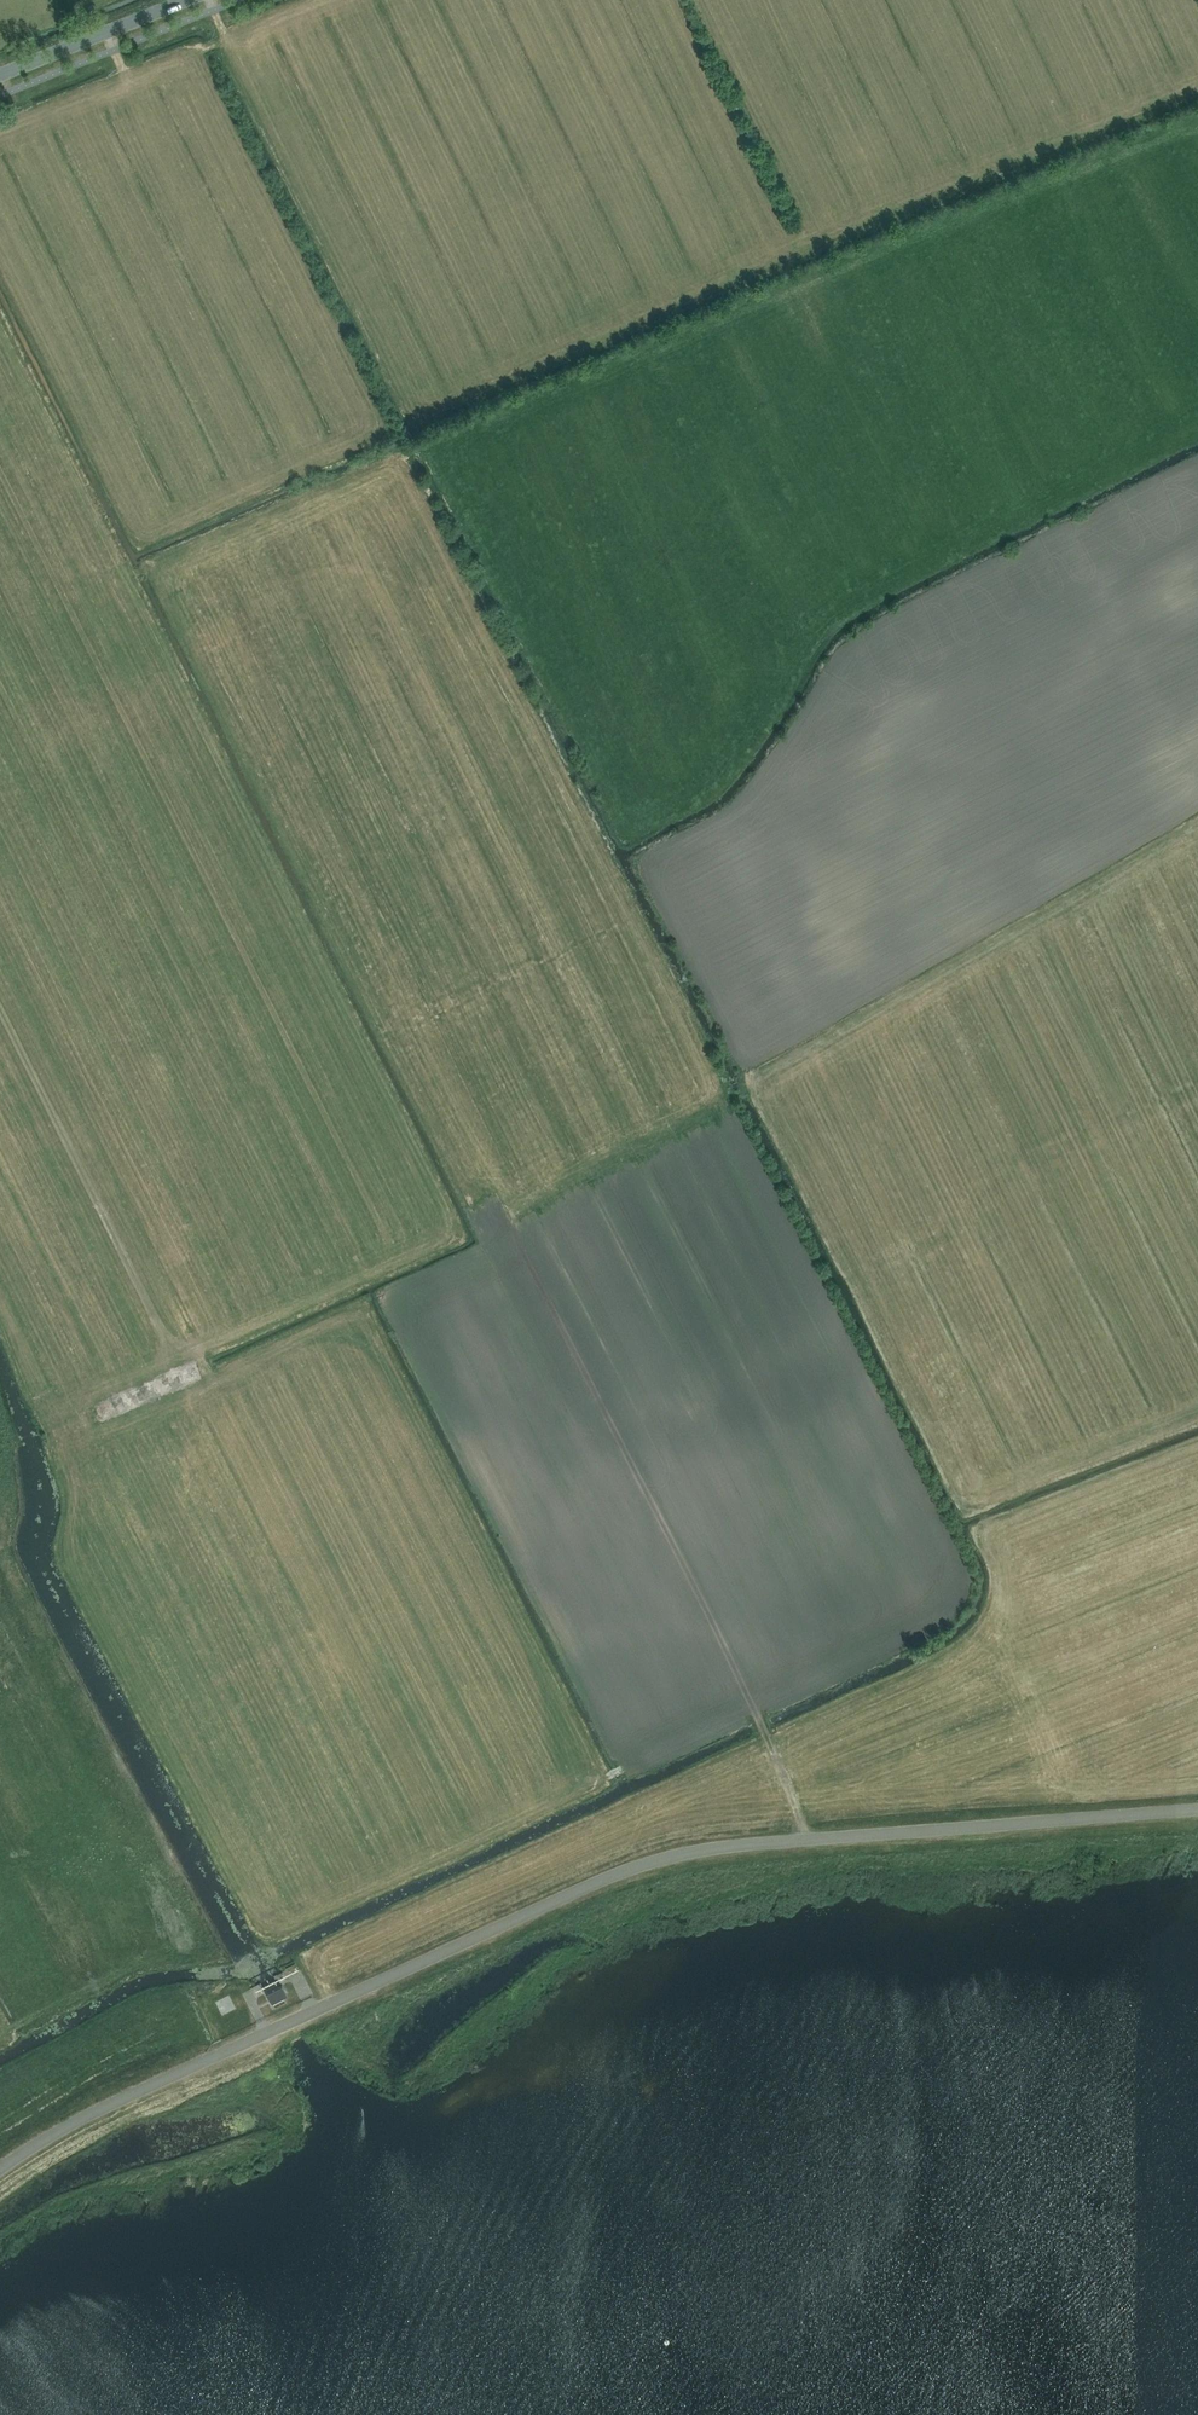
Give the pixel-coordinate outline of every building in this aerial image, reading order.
[(271,2004),(287,1995),(282,1985),(266,1993),(271,2004)]
